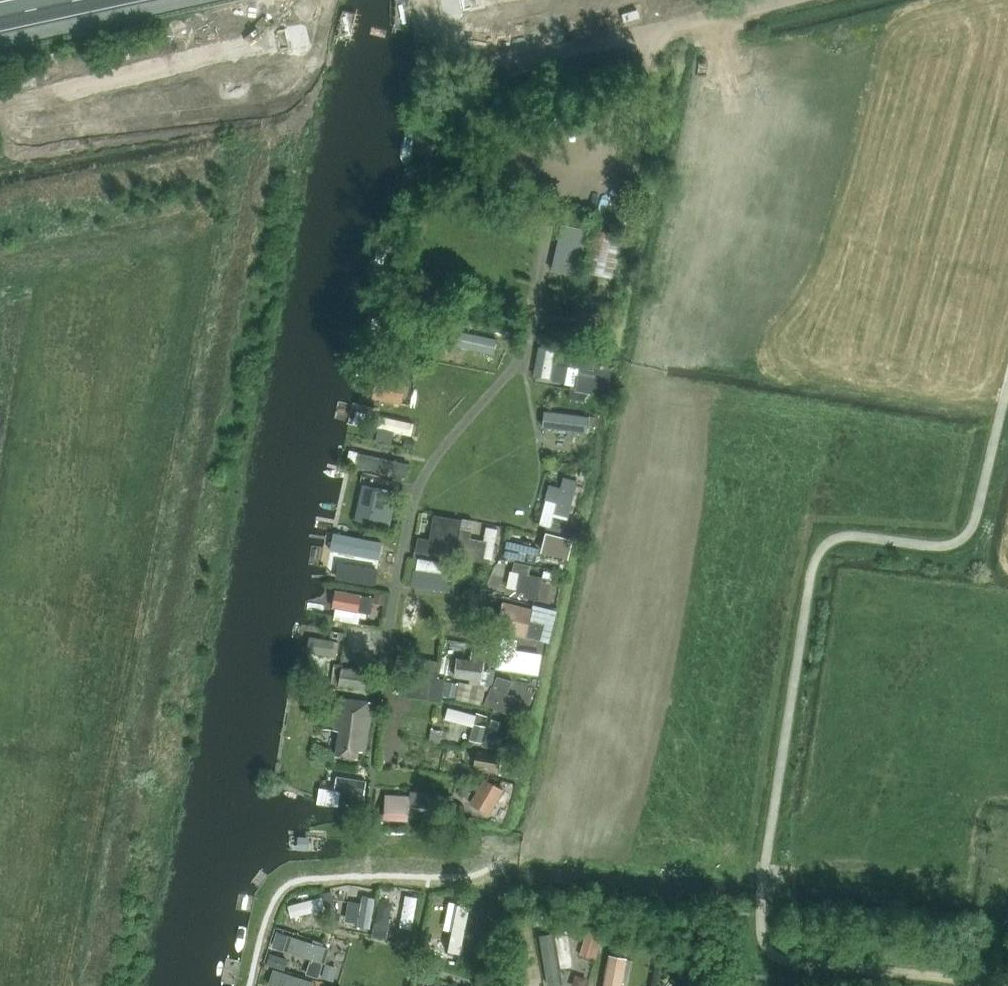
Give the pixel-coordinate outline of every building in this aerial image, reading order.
[(625,236),(595,228),(584,272),(615,279),(625,236)] [(444,296),(402,292),(400,307),(443,312),(444,296)] [(533,374),(541,376),(546,348),(538,346),(533,374)] [(577,390),(605,395),(609,371),(601,370),(602,364),(597,364),(598,356),(546,348),(541,376),(553,378),(556,363),(580,367),(577,390)] [(406,382),(397,380),(377,376),(377,377),(373,397),(370,396),(369,405),(379,407),(381,400),(401,404),(406,382)] [(599,426),(600,418),(590,416),(566,413),(545,410),(543,426),(553,427),(588,432),(589,425),(599,426)] [(370,425),(368,439),(383,442),(385,428),(370,425)] [(409,463),(359,452),(357,465),(406,476),(409,463)] [(576,479),(561,475),(559,484),(547,481),(543,496),(555,499),(552,511),(566,515),(576,479)] [(399,490),(365,483),(358,519),(392,526),(399,490)] [(458,518),(431,513),(427,537),(416,535),(413,550),(451,557),(458,518)] [(460,517),(458,527),(470,530),(472,519),(460,517)] [(497,526),(485,524),(480,549),(467,546),(464,557),(478,560),(479,555),(491,557),(492,551),(499,553),(501,543),(494,542),(497,526)] [(537,546),(504,539),(501,553),(534,560),(537,546)] [(450,563),(416,557),(412,583),(446,589),(450,563)] [(531,564),(515,561),(513,570),(520,571),(529,573),(531,564)] [(375,584),(377,569),(351,565),(349,580),(375,584)] [(548,602),(553,572),(545,570),(543,576),(529,573),(520,571),(515,594),(548,602)] [(337,607),(358,611),(371,614),(374,597),(336,589),(332,606),(337,607)] [(540,640),(543,628),(529,625),(534,608),(505,600),(497,630),(526,638),(527,636),(540,640)] [(335,615),(337,615),(341,616),(340,619),(356,622),(358,611),(337,607),(335,615)] [(345,665),(367,667),(372,631),(350,628),(345,665)] [(334,640),(316,637),(309,635),(307,650),(332,655),(334,640)] [(494,647),(492,667),(497,668),(497,667),(539,673),(542,653),(500,647),(500,648),(494,647)] [(454,677),(482,681),(485,653),(472,651),(472,658),(457,656),(454,677)] [(440,660),(420,658),(418,677),(428,678),(428,682),(402,679),(400,694),(400,695),(441,700),(443,679),(437,679),(440,660)] [(370,669),(345,666),(339,665),(339,666),(334,665),(332,682),(339,683),(339,685),(368,689),(370,669)] [(520,700),(492,688),(486,702),(513,715),(520,700)] [(374,702),(339,696),(334,728),(340,729),(336,755),(359,758),(361,750),(367,751),(374,702)] [(477,714),(448,707),(445,718),(474,726),(477,714)] [(503,736),(485,733),(483,746),(501,749),(503,736)] [(502,751),(476,747),(472,769),(498,773),(502,751)] [(338,802),(360,806),(364,780),(335,775),(332,788),(340,790),(338,802)] [(502,788),(482,777),(469,800),(489,812),(502,788)] [(385,819),(409,819),(409,804),(437,806),(436,808),(452,810),(453,795),(410,791),(410,795),(385,794),(385,819)] [(414,891),(401,889),(396,920),(408,922),(414,891)] [(376,897),(363,895),(358,926),(371,928),(376,897)] [(291,916),(325,908),(323,896),(288,905),(291,916)] [(455,926),(450,925),(426,930),(428,941),(437,939),(439,947),(452,944),(451,937),(452,936),(458,937),(462,938),(465,923),(456,921),(455,926)] [(591,927),(583,951),(600,957),(608,932),(591,927)] [(538,932),(546,984),(560,981),(558,964),(570,963),(565,928),(538,932)] [(330,947),(287,934),(283,950),(309,958),(304,973),(316,977),(321,962),(325,963),(330,947)] [(290,965),(291,955),(273,953),(272,963),(290,965)] [(606,954),(600,985),(618,985),(623,957),(606,954)] [(698,964),(680,985),(702,985),(711,974),(698,964)] [(273,968),(268,984),(276,985),(313,985),(314,981),(273,968)]
